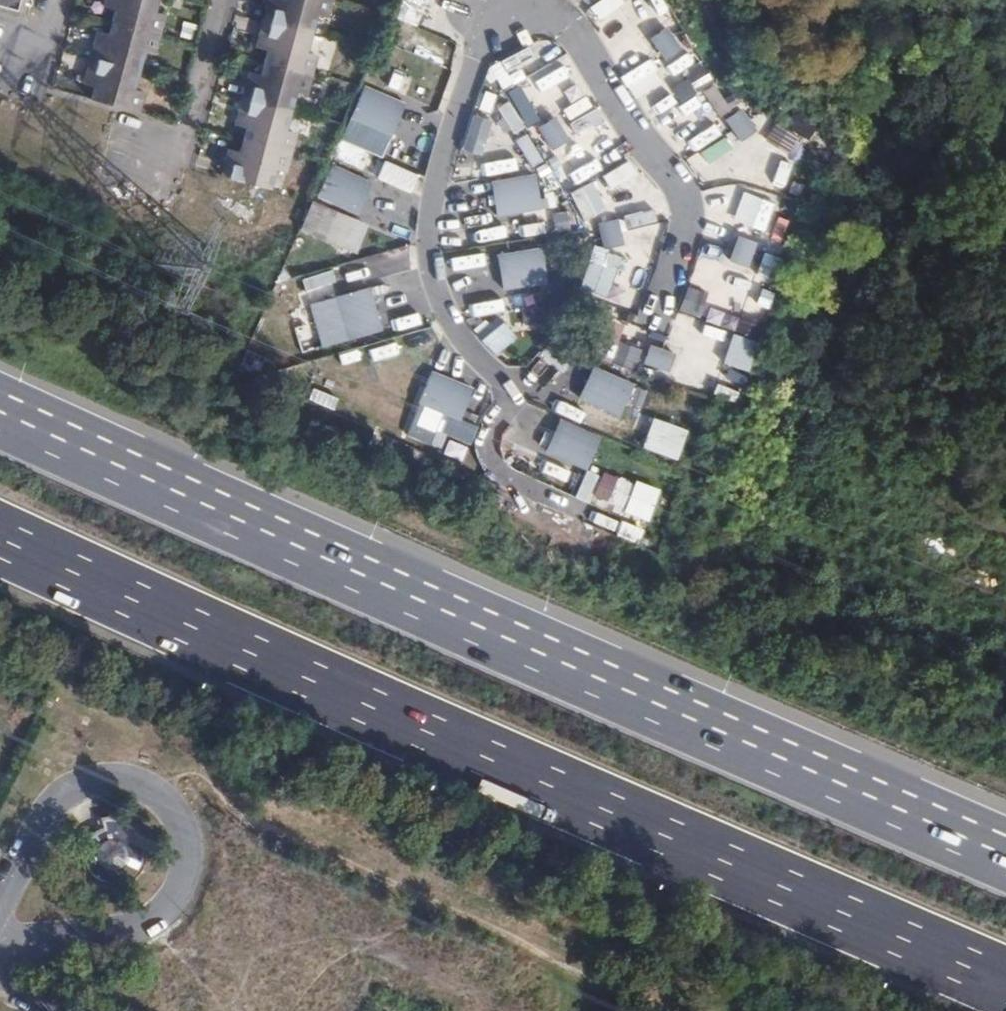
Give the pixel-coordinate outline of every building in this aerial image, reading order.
[(18,9),(20,0),(0,0),(0,5),(18,9)] [(100,9),(112,12),(106,34),(93,32),(79,85),(90,89),(88,100),(130,112),(140,107),(141,99),(138,93),(129,89),(140,50),(149,54),(154,49),(156,40),(152,34),(160,30),(162,18),(158,12),(151,10),(154,0),(102,0),(100,9)] [(253,44),(265,47),(259,72),(247,69),(233,122),(244,125),(239,148),(227,144),(219,175),(267,188),(273,168),(279,170),(286,164),(288,158),(285,153),(287,144),(293,143),(294,137),(291,129),(284,127),(294,90),(302,92),(307,88),(309,79),(306,76),(308,69),(314,67),(314,61),(311,53),(304,51),(313,16),(322,18),(322,14),(328,12),(330,4),(327,0),(265,0),(253,44)] [(400,18),(413,24),(424,0),(408,0),(400,18)] [(664,13),(657,0),(644,0),(654,18),(664,13)] [(666,26),(656,33),(656,34),(670,54),(680,47),(666,26)] [(656,34),(650,38),(664,58),(670,54),(656,34)] [(363,86),(349,117),(384,132),(398,101),(363,86)] [(567,132),(602,114),(591,94),(557,112),(567,132)] [(403,103),(398,101),(384,132),(389,135),(403,103)] [(513,135),(524,129),(507,102),(496,108),(513,135)] [(741,108),(731,115),(745,135),(745,136),(755,129),(741,108)] [(731,115),(725,119),(739,139),(745,135),(731,115)] [(548,121),(562,142),(568,138),(554,117),(548,121)] [(552,149),(562,142),(548,121),(548,120),(538,127),(552,149)] [(364,181),(329,166),(315,196),(351,212),(364,181)] [(533,174),(495,181),(501,215),(539,208),(533,174)] [(369,183),(364,181),(351,212),(356,214),(369,183)] [(495,181),(490,182),(496,216),(501,215),(495,181)] [(308,202),(298,233),(357,251),(367,221),(308,202)] [(617,219),(610,221),(616,245),(623,243),(617,219)] [(610,220),(598,224),(605,249),(617,245),(616,245),(610,221),(610,220)] [(744,238),(737,236),(728,259),(735,261),(744,238)] [(755,242),(744,238),(735,261),(735,262),(746,266),(755,242)] [(540,249),(502,255),(508,289),(546,283),(540,249)] [(502,255),(497,256),(503,290),(508,289),(502,255)] [(367,289),(334,298),(345,335),(378,326),(367,289)] [(498,317),(476,336),(493,356),(516,337),(498,317)] [(378,326),(345,335),(347,340),(379,331),(378,326)] [(651,346),(649,352),(673,360),(675,354),(651,346)] [(649,352),(645,364),(669,372),(673,360),(649,352)] [(598,370),(593,368),(579,399),(584,401),(598,370)] [(633,386),(598,370),(584,401),(619,417),(633,386)] [(454,419),(467,388),(431,373),(418,405),(454,419)] [(471,390),(467,388),(454,419),(459,421),(471,390)] [(642,449),(675,460),(685,430),(651,420),(642,449)] [(565,424),(560,422),(546,452),(551,454),(565,424)] [(600,439),(565,424),(551,454),(586,470),(600,439)] [(627,509),(634,484),(601,475),(594,500),(627,509)]
